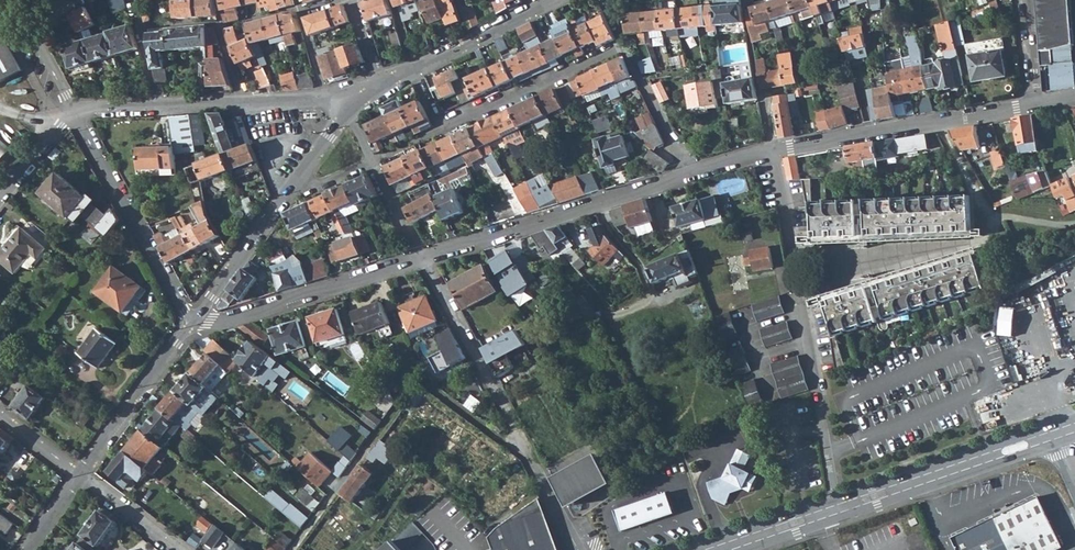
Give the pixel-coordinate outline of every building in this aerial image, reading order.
[(124,0),(109,0),(112,13),(126,10),(124,0)] [(179,21),(198,19),(197,0),(194,0),(177,2),(179,21)] [(198,19),(199,22),(204,22),(203,19),(217,18),(215,0),(197,0),(198,19)] [(240,20),(239,8),(247,7),(247,0),(223,0),(224,9),(223,10),(226,24),(240,20)] [(281,9),(280,0),(260,0),(261,5),(261,8),(271,6),(272,11),(281,9)] [(292,0),(280,0),(281,9),(294,5),(292,0)] [(388,0),(366,0),(367,2),(363,3),(370,22),(379,19),(383,18),(393,15),(388,0)] [(403,20),(405,21),(411,18),(413,15),(412,13),(420,11),(416,0),(397,0),(403,20)] [(423,2),(431,24),(446,18),(440,0),(429,0),(423,2)] [(461,21),(454,0),(440,0),(446,18),(449,26),(461,21)] [(460,9),(474,5),(479,4),(477,0),(457,0),(460,9)] [(522,2),(521,0),(493,0),(498,15),(522,2)] [(715,5),(717,25),(717,26),(744,23),(740,0),(714,0),(715,5)] [(795,13),(791,0),(776,0),(769,2),(775,19),(795,13)] [(795,13),(804,11),(806,19),(816,16),(811,0),(791,0),(795,13)] [(816,16),(824,14),(823,13),(834,10),(834,9),(831,0),(811,0),(816,16)] [(834,9),(851,3),(850,0),(831,0),(834,9)] [(872,10),(882,8),(882,0),(871,0),(872,10)] [(996,30),(1005,28),(997,0),(989,3),(996,30)] [(1059,89),(1074,86),(1074,82),(1072,46),(1074,46),(1070,1),(1038,4),(1045,92),(1059,89)] [(775,19),(769,2),(746,9),(752,42),(763,41),(762,34),(776,31),(776,29),(779,29),(778,27),(775,19)] [(97,15),(91,5),(72,17),(81,32),(97,24),(96,22),(93,17),(97,15)] [(350,23),(343,5),(330,11),(336,28),(338,33),(342,32),(340,26),(350,23)] [(460,9),(468,30),(480,24),(474,5),(460,9)] [(700,27),(708,26),(709,31),(717,30),(717,26),(717,25),(715,5),(698,7),(700,27)] [(593,21),(604,16),(600,6),(589,11),(593,21)] [(698,7),(679,9),(681,29),(682,36),(683,37),(701,35),(700,27),(698,7)] [(681,29),(679,9),(661,11),(663,30),(669,30),(670,37),(682,36),(681,29)] [(336,28),(330,11),(308,19),(313,36),(336,28)] [(552,26),(559,23),(554,11),(546,15),(552,26)] [(644,13),(646,32),(663,30),(661,11),(644,13)] [(804,11),(795,13),(798,21),(806,19),(804,11)] [(302,33),(296,13),(281,17),(286,37),(288,44),(294,42),(292,35),(302,33)] [(647,37),(646,32),(644,13),(626,15),(627,34),(638,33),(642,45),(649,43),(647,37)] [(795,13),(775,19),(778,27),(780,27),(798,21),(795,13)] [(951,18),(957,48),(967,46),(960,15),(951,18)] [(593,21),(589,23),(597,41),(601,39),(604,45),(616,40),(604,16),(593,21)] [(286,37),(281,17),(267,20),(272,41),(286,37)] [(589,23),(587,17),(577,21),(579,27),(589,23)] [(569,19),(572,24),(583,48),(597,41),(589,23),(579,27),(577,21),(576,20),(575,21),(574,18),(569,19)] [(958,49),(957,48),(951,18),(936,24),(943,52),(958,49)] [(263,68),(270,64),(260,44),(272,41),(267,20),(250,25),(252,32),(255,45),(253,46),(258,57),(263,68)] [(520,55),(531,77),(555,66),(544,44),(540,36),(533,21),(522,27),(530,42),(527,43),(531,50),(520,55)] [(558,38),(567,55),(575,52),(578,57),(585,54),(583,48),(572,24),(555,32),(558,38)] [(138,48),(132,25),(109,33),(109,34),(116,57),(139,50),(139,49),(138,48)] [(173,51),(204,48),(208,47),(207,29),(207,26),(186,28),(186,31),(171,32),(173,51)] [(776,29),(776,31),(781,55),(787,53),(780,27),(778,27),(779,29),(776,29)] [(258,57),(253,46),(255,45),(252,32),(240,38),(237,28),(228,31),(227,33),(230,42),(240,65),(258,57)] [(49,48),(57,41),(51,29),(42,36),(49,48)] [(216,62),(214,46),(219,46),(214,29),(207,29),(208,47),(209,63),(210,87),(233,87),(224,61),(216,62)] [(22,70),(0,31),(0,83),(22,70)] [(160,83),(167,81),(164,51),(173,51),(171,32),(161,33),(151,34),(156,83),(160,83)] [(398,32),(393,34),(397,49),(402,47),(398,32)] [(116,57),(109,34),(88,41),(94,63),(116,57)] [(868,58),(864,34),(842,39),(848,63),(868,58)] [(653,61),(657,72),(660,72),(652,36),(647,37),(649,43),(653,61)] [(495,40),(503,56),(516,84),(531,77),(520,55),(510,60),(507,55),(511,53),(504,40),(502,37),(495,40)] [(559,59),(567,55),(558,38),(544,44),(555,66),(561,63),(559,59)] [(1007,72),(999,38),(968,44),(975,81),(998,76),(998,74),(1007,72)] [(88,41),(67,47),(74,69),(86,66),(87,69),(93,67),(93,64),(94,63),(88,41)] [(340,51),(346,68),(365,62),(360,50),(355,51),(353,46),(340,51)] [(924,66),(920,49),(910,52),(914,68),(906,70),(911,93),(929,89),(924,66)] [(787,53),(781,55),(783,70),(786,85),(800,83),(796,58),(805,56),(805,55),(808,55),(807,50),(787,53)] [(350,77),(346,68),(340,51),(320,57),(329,84),(350,77)] [(723,69),(720,53),(709,55),(710,64),(715,63),(716,70),(721,69),(723,69)] [(686,55),(689,67),(699,65),(697,56),(691,57),(690,54),(686,55)] [(490,69),(499,88),(511,82),(512,86),(516,84),(503,56),(502,58),(501,60),(500,62),(501,64),(490,69)] [(929,89),(940,86),(941,89),(966,84),(960,58),(951,60),(950,56),(933,60),(934,64),(924,66),(929,89)] [(768,58),(755,61),(760,89),(786,85),(783,70),(771,71),(768,58)] [(635,82),(633,82),(623,59),(612,64),(618,81),(620,88),(622,93),(636,87),(635,86),(636,85),(635,82)] [(911,93),(906,70),(903,59),(885,64),(888,77),(898,118),(902,117),(907,116),(901,95),(911,93)] [(638,63),(643,75),(657,72),(653,61),(638,63)] [(211,93),(210,87),(209,63),(203,64),(202,88),(205,88),(205,94),(211,93)] [(757,99),(751,63),(739,66),(741,81),(725,84),(729,105),(757,99)] [(618,81),(612,64),(594,72),(603,88),(605,88),(618,81)] [(271,86),(263,69),(255,72),(262,89),(272,87),(271,86)] [(461,78),(457,69),(438,78),(441,84),(442,87),(447,96),(448,99),(458,94),(453,82),(461,78)] [(484,95),(499,88),(490,69),(469,79),(473,87),(467,90),(472,100),(484,95)] [(711,70),(713,83),(689,87),(690,99),(692,108),(706,107),(707,109),(718,107),(717,99),(725,98),(721,69),(716,70),(711,70)] [(281,75),(285,91),(300,90),(297,77),(295,71),(281,75)] [(603,88),(594,72),(571,82),(577,97),(586,93),(587,95),(600,90),(603,88)] [(312,77),(311,74),(297,77),(300,90),(313,88),(314,86),(312,77)] [(873,81),(875,93),(879,113),(880,121),(898,118),(888,77),(873,81)] [(461,78),(453,82),(458,94),(463,104),(472,100),(467,90),(461,78)] [(607,93),(620,88),(618,81),(605,88),(607,93)] [(653,86),(662,104),(671,99),(663,81),(653,86)] [(571,82),(565,85),(570,97),(571,99),(577,97),(571,82)] [(843,106),(845,112),(849,111),(861,108),(854,84),(837,88),(843,106)] [(565,85),(556,89),(562,100),(570,97),(565,85)] [(442,87),(437,89),(442,98),(447,96),(442,87)] [(818,88),(806,89),(807,96),(820,94),(818,88)] [(563,108),(564,111),(568,110),(562,100),(556,89),(538,97),(549,114),(563,108)] [(587,95),(589,101),(602,95),(600,90),(587,95)] [(875,93),(868,94),(872,122),(880,121),(879,113),(875,93)] [(791,95),(773,98),(780,139),(795,135),(790,105),(793,105),(791,95)] [(549,114),(538,97),(521,105),(512,109),(521,126),(549,114)] [(934,112),(931,98),(924,99),(922,106),(924,114),(934,112)] [(690,99),(688,99),(690,116),(707,113),(707,109),(706,107),(692,108),(690,99)] [(414,130),(404,109),(401,102),(384,109),(399,142),(406,140),(404,135),(401,132),(409,129),(412,131),(414,130)] [(433,127),(422,102),(421,102),(404,109),(414,130),(416,135),(421,133),(419,129),(422,128),(424,131),(433,127)] [(382,141),(393,137),(396,144),(399,142),(384,109),(383,105),(376,110),(383,119),(368,125),(380,151),(385,149),(382,141)] [(826,111),(831,129),(848,124),(845,112),(843,106),(826,111)] [(512,109),(496,117),(495,118),(504,136),(510,148),(527,140),(521,126),(512,109)] [(1066,111),(1073,127),(1074,127),(1074,109),(1066,111)] [(820,131),(831,129),(826,111),(817,113),(820,131)] [(849,126),(853,125),(849,111),(845,112),(848,124),(849,126)] [(650,114),(636,120),(640,131),(655,125),(650,114)] [(192,116),(198,147),(208,145),(204,131),(202,115),(192,116)] [(231,131),(229,131),(223,115),(210,115),(222,146),(235,141),(232,130),(231,131)] [(192,116),(171,116),(176,147),(176,155),(199,152),(198,147),(192,116)] [(262,168),(259,161),(241,117),(229,121),(228,123),(231,131),(232,130),(235,141),(222,146),(225,155),(231,171),(235,179),(262,168)] [(1033,117),(1015,120),(1019,145),(1037,142),(1033,117)] [(493,153),(490,146),(485,148),(484,145),(504,136),(495,118),(471,129),(479,146),(484,157),(493,153)] [(609,118),(594,123),(598,133),(612,130),(609,118)] [(655,125),(640,131),(637,132),(657,147),(664,144),(655,125)] [(979,148),(976,127),(950,131),(962,151),(979,148)] [(457,136),(456,137),(467,161),(470,166),(475,164),(475,163),(485,158),(495,177),(504,172),(493,153),(484,157),(479,146),(471,129),(457,136)] [(467,161),(456,137),(440,143),(451,168),(467,161)] [(614,137),(596,141),(605,176),(617,173),(614,162),(629,158),(624,138),(615,141),(614,137)] [(0,139),(0,163),(12,149),(0,139)] [(900,157),(900,156),(907,154),(905,142),(897,143),(897,140),(876,143),(878,158),(879,160),(900,157)] [(915,140),(905,142),(907,154),(900,156),(900,157),(918,154),(915,140)] [(1019,145),(1021,154),(1038,151),(1037,142),(1019,145)] [(451,168),(440,143),(424,150),(436,175),(451,168)] [(849,148),(852,163),(878,158),(876,143),(849,148)] [(176,155),(176,147),(142,150),(143,171),(177,168),(176,155)] [(651,149),(643,160),(660,172),(663,171),(669,163),(651,149)] [(408,157),(419,184),(432,178),(436,175),(424,150),(408,157)] [(1000,150),(992,153),(997,168),(1005,165),(1004,162),(1000,150)] [(208,151),(198,153),(200,161),(210,159),(208,151)] [(205,180),(231,171),(225,155),(202,163),(205,180)] [(396,188),(401,186),(400,183),(411,178),(414,186),(419,184),(408,157),(387,167),(396,188)] [(796,158),(785,160),(788,180),(800,180),(796,158)] [(202,181),(205,180),(202,163),(186,169),(191,185),(195,205),(206,201),(202,181)] [(470,166),(432,183),(430,184),(442,210),(446,220),(464,211),(454,190),(457,189),(459,183),(457,179),(472,172),(470,166)] [(1067,175),(1050,183),(1051,186),(1056,196),(1065,192),(1068,197),(1067,197),(1067,209),(1073,206),(1074,205),(1074,170),(1072,172),(1074,177),(1070,179),(1067,175)] [(459,183),(461,187),(475,181),(472,172),(457,179),(459,183)] [(1022,202),(1051,186),(1050,183),(1048,172),(1041,173),(1033,175),(1010,182),(1015,198),(1016,201),(1019,204),(1022,202)] [(601,191),(593,173),(579,177),(588,195),(601,191)] [(87,198),(58,174),(42,194),(71,218),(87,198)] [(347,185),(357,206),(379,196),(370,175),(349,185),(347,185)] [(553,191),(560,204),(588,195),(579,177),(551,186),(553,191)] [(400,183),(401,186),(396,188),(399,193),(414,186),(411,178),(400,183)] [(801,179),(805,202),(811,202),(810,179),(801,179)] [(513,188),(528,214),(540,210),(534,197),(527,182),(513,188)] [(430,184),(410,193),(415,204),(406,208),(415,223),(442,210),(430,184)] [(341,209),(354,203),(356,207),(357,206),(347,185),(330,194),(348,234),(354,233),(346,217),(345,216),(341,209)] [(553,191),(534,197),(540,210),(560,204),(553,191)] [(910,203),(895,204),(880,204),(865,205),(864,200),(864,199),(864,193),(863,192),(862,191),(860,191),(858,191),(857,192),(856,194),(856,200),(856,205),(842,206),(826,207),(811,208),(811,236),(800,237),(800,242),(983,235),(983,230),(971,230),(969,201),(954,201),(938,202),(925,202),(910,203)] [(98,200),(91,194),(87,198),(71,218),(62,229),(69,236),(75,228),(100,249),(112,233),(105,220),(99,227),(85,216),(98,200)] [(317,219),(333,213),(343,234),(348,234),(330,194),(310,203),(317,219)] [(762,198),(766,212),(777,209),(774,195),(762,198)] [(243,200),(252,222),(258,214),(250,197),(243,200)] [(219,215),(213,198),(206,201),(208,213),(211,218),(219,215)] [(648,199),(626,206),(630,220),(633,229),(655,222),(648,199)] [(705,221),(707,227),(714,226),(724,223),(717,199),(703,202),(703,200),(675,208),(682,228),(705,221)] [(206,240),(218,232),(211,218),(208,213),(206,201),(195,205),(204,220),(197,225),(206,240)] [(317,219),(310,203),(287,214),(295,230),(312,222),(316,230),(320,239),(325,237),(317,219)] [(354,203),(341,209),(345,216),(346,217),(359,212),(356,207),(354,203)] [(610,210),(615,226),(628,222),(630,220),(626,206),(610,210)] [(199,245),(206,240),(197,225),(194,227),(192,222),(187,226),(180,215),(177,217),(186,232),(195,248),(197,251),(201,248),(199,245)] [(155,237),(170,264),(195,248),(186,232),(177,217),(172,219),(177,228),(181,235),(171,241),(168,244),(163,236),(162,233),(155,237)] [(22,228),(47,247),(54,239),(29,219),(22,228)] [(693,225),(695,231),(707,227),(705,221),(693,225)] [(316,230),(312,222),(295,230),(299,238),(313,232),(316,230)] [(614,255),(619,250),(606,235),(602,225),(589,230),(595,245),(590,250),(600,261),(604,265),(609,260),(614,255)] [(547,230),(555,241),(561,250),(572,243),(560,226),(547,230)] [(22,228),(0,254),(0,258),(16,271),(33,252),(39,257),(47,247),(22,228)] [(163,236),(168,244),(171,241),(181,235),(177,228),(163,236)] [(532,235),(542,250),(555,241),(547,230),(532,235)] [(753,239),(751,232),(737,235),(739,243),(753,239)] [(362,254),(372,251),(365,235),(356,238),(362,254)] [(355,237),(328,246),(333,263),(362,254),(356,238),(355,237)] [(509,251),(514,259),(521,254),(512,241),(504,244),(509,251)] [(883,313),(897,309),(911,304),(926,300),(941,295),(955,291),(970,287),(983,282),(975,256),(987,252),(985,246),(966,251),(810,300),(812,306),(825,302),(833,328),(847,324),(861,319),(875,315),(877,321),(879,326),(880,327),(881,328),(883,329),(885,329),(886,328),(887,326),(887,325),(887,323),(885,318),(883,313)] [(565,256),(578,270),(586,263),(573,249),(565,256)] [(773,268),(770,249),(751,252),(752,258),(744,259),(745,266),(753,265),(754,271),(773,268)] [(625,256),(619,250),(614,255),(619,261),(625,256)] [(517,264),(514,259),(509,251),(490,262),(498,276),(517,264)] [(688,251),(648,267),(655,283),(674,276),(678,287),(692,281),(690,277),(697,274),(688,251)] [(521,254),(514,259),(517,264),(523,274),(532,268),(523,253),(521,254)] [(272,267),(276,272),(280,291),(310,282),(304,265),(303,262),(295,254),(285,262),(272,267)] [(745,266),(744,259),(743,255),(726,258),(731,292),(749,289),(745,266)] [(324,259),(304,265),(310,282),(329,276),(324,259)] [(258,267),(250,261),(223,298),(231,303),(236,297),(241,301),(257,278),(262,281),(265,276),(262,271),(258,267)] [(517,264),(498,276),(505,287),(503,287),(510,296),(529,283),(523,274),(517,264)] [(498,292),(484,265),(451,283),(466,309),(498,292)] [(142,287),(115,267),(96,292),(124,313),(142,287)] [(983,282),(970,287),(971,292),(985,288),(983,282)] [(124,313),(129,316),(147,291),(142,287),(124,313)] [(970,287),(955,291),(957,297),(971,292),(970,287)] [(955,291),(941,295),(942,301),(957,297),(955,291)] [(436,319),(425,295),(397,308),(408,332),(436,319)] [(941,295),(926,300),(928,305),(942,301),(941,295)] [(780,296),(753,303),(758,321),(785,313),(780,296)] [(229,308),(231,303),(223,298),(217,306),(220,310),(229,308)] [(913,310),(928,305),(926,300),(911,304),(913,310)] [(390,324),(381,303),(354,313),(362,335),(390,324)] [(911,304),(897,309),(899,314),(913,310),(911,304)] [(885,318),(899,314),(897,309),(883,313),(885,318)] [(344,334),(337,310),(309,318),(317,343),(344,334)] [(730,310),(714,314),(724,341),(739,335),(730,310)] [(877,321),(875,315),(861,319),(863,325),(877,321)] [(861,319),(847,324),(849,330),(863,325),(861,319)] [(307,346),(299,321),(272,330),(279,354),(307,346)] [(766,347),(793,339),(788,321),(761,329),(766,347)] [(239,327),(263,345),(270,337),(252,323),(239,327)] [(835,334),(849,330),(847,324),(833,328),(835,334)] [(438,335),(437,338),(443,350),(429,358),(438,374),(466,359),(450,328),(438,335)] [(118,344),(98,329),(79,354),(99,369),(118,344)] [(517,331),(484,349),(499,377),(517,367),(510,355),(526,347),(517,331)] [(835,334),(829,336),(836,369),(845,366),(835,334)] [(1017,368),(1031,363),(1021,336),(1006,341),(1017,368)] [(208,354),(208,355),(227,372),(228,372),(238,361),(237,360),(215,341),(205,351),(208,354)] [(292,372),(252,342),(237,360),(238,361),(256,377),(274,393),(280,385),(276,382),(281,375),(287,379),(292,372)] [(742,344),(727,349),(736,376),(752,370),(742,344)] [(191,374),(192,374),(218,397),(221,400),(225,396),(214,387),(227,372),(208,355),(208,354),(191,374)] [(771,364),(781,400),(808,392),(798,356),(771,364)] [(176,392),(194,408),(202,415),(218,397),(192,374),(191,374),(176,392)] [(739,383),(748,409),(763,404),(755,378),(739,383)] [(30,385),(13,407),(30,420),(47,398),(30,385)] [(396,401),(388,388),(376,404),(387,413),(389,410),(396,401)] [(161,409),(182,427),(183,427),(190,431),(194,425),(185,419),(194,408),(176,392),(161,409)] [(143,431),(164,449),(178,433),(189,442),(194,437),(182,427),(161,409),(143,431)] [(90,419),(79,410),(73,417),(85,426),(90,419)] [(361,421),(374,431),(380,423),(367,413),(361,421)] [(329,442),(351,462),(359,452),(348,443),(353,436),(342,426),(329,442)] [(14,440),(0,429),(0,459),(14,440)] [(125,452),(147,469),(164,449),(143,431),(125,452)] [(666,443),(673,455),(688,446),(682,435),(666,443)] [(372,452),(378,457),(385,448),(379,443),(372,452)] [(739,448),(732,463),(745,468),(751,455),(739,448)] [(72,456),(77,460),(81,454),(76,450),(72,456)] [(109,472),(120,481),(119,483),(126,489),(127,489),(136,477),(141,481),(149,472),(147,469),(125,452),(109,472)] [(297,469),(319,488),(333,472),(312,454),(297,469)] [(554,483),(565,503),(579,495),(573,484),(603,468),(598,459),(554,483)] [(726,478),(709,483),(714,498),(726,504),(732,492),(745,488),(746,488),(752,490),(759,475),(745,468),(732,463),(726,478)] [(346,469),(340,465),(334,473),(340,478),(346,469)] [(353,504),(374,474),(362,465),(341,494),(340,494),(353,504)] [(603,468),(573,484),(579,495),(609,479),(603,468)] [(320,504),(304,490),(297,498),(314,513),(320,504)] [(615,511),(624,533),(676,513),(667,492),(615,511)] [(1039,494),(994,515),(952,535),(959,549),(1054,549),(1063,546),(1039,494)] [(272,503),(302,528),(309,520),(291,505),(290,506),(278,495),(272,503)] [(117,524),(120,520),(107,510),(104,514),(117,524)] [(104,514),(102,512),(84,536),(99,548),(117,524),(104,514)] [(546,513),(499,530),(490,539),(494,549),(560,549),(546,513)] [(7,533),(15,524),(1,514),(0,515),(0,527),(7,533)] [(208,534),(214,525),(204,517),(198,526),(208,534)] [(396,538),(405,549),(424,532),(415,522),(396,538)] [(218,528),(214,525),(208,534),(203,540),(214,549),(225,534),(218,528)] [(276,541),(287,549),(292,542),(282,534),(276,541)] [(78,544),(73,549),(95,549),(83,540),(79,545),(78,544)] [(269,549),(286,549),(287,549),(276,541),(269,549)] [(382,549),(401,549),(392,541),(382,549)]
